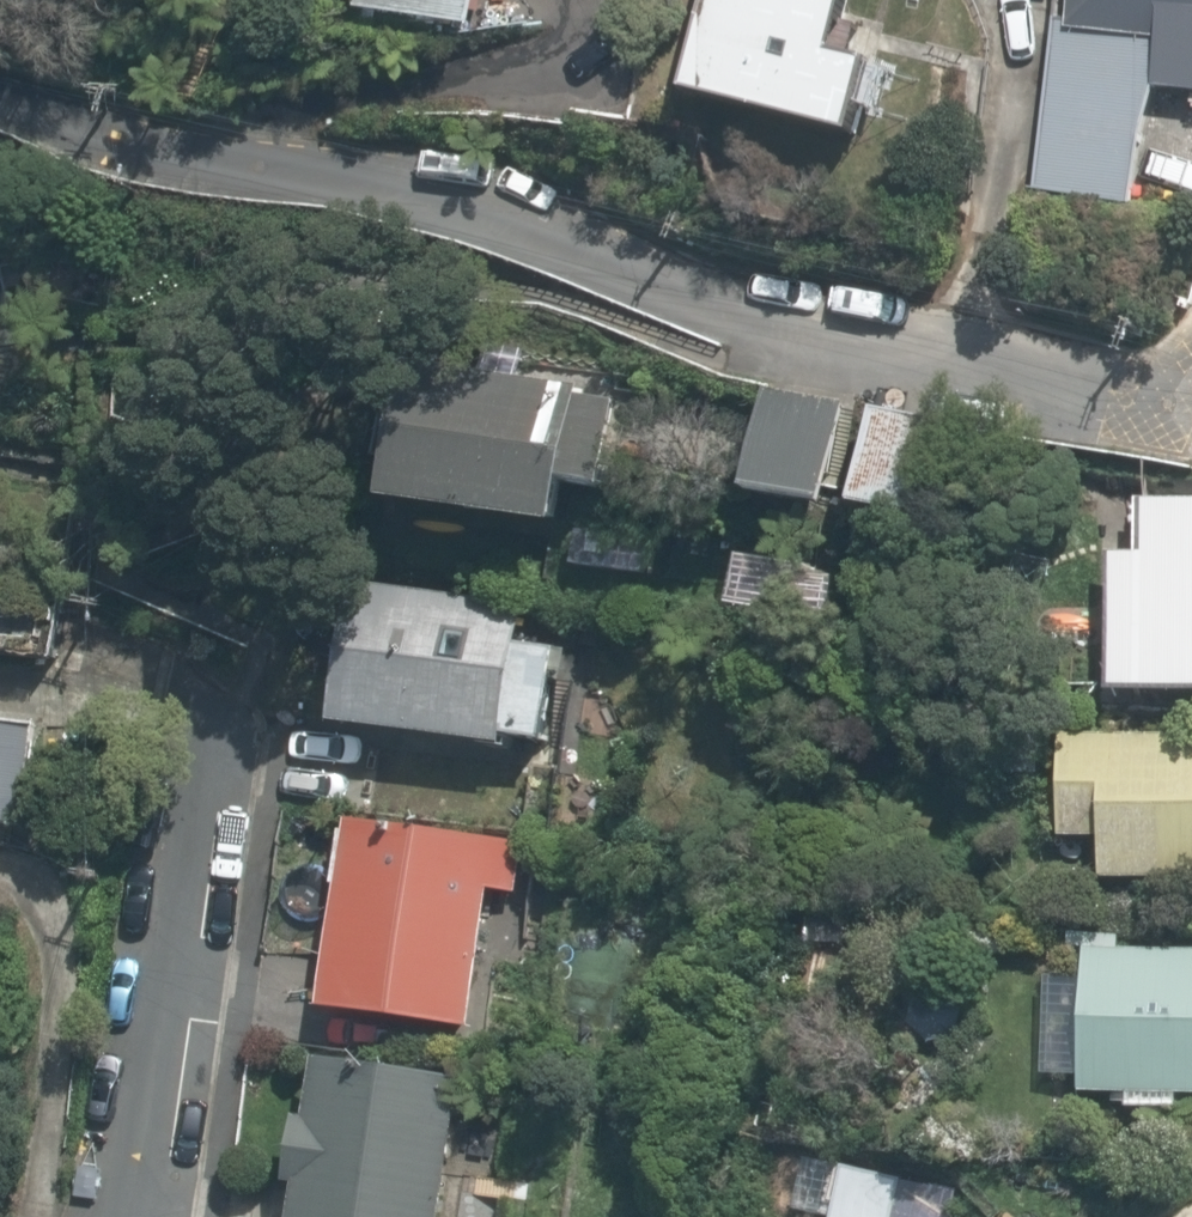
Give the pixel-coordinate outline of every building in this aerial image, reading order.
[(475,25),(479,0),(357,0),(356,5),(475,25)] [(675,99),(853,146),(877,56),(844,47),(856,0),(701,0),(675,99)] [(1126,188),(1135,132),(1141,107),(1152,73),(1191,73),(1191,0),(1067,0),(1064,22),(1050,20),(1032,177),(1126,188)] [(391,503),(561,525),(567,479),(602,484),(603,480),(606,480),(612,434),(631,437),(635,400),(583,393),(584,387),(473,373),(475,352),(411,344),(391,503)] [(748,492),(827,507),(847,405),(768,389),(748,492)] [(854,502),(911,513),(931,418),(873,406),(854,502)] [(1191,692),(1191,494),(1140,493),(1139,553),(1109,553),(1108,553),(1107,691),(1191,692)] [(336,722),(509,744),(510,737),(544,741),(555,656),(517,651),(523,604),(354,583),(336,722)] [(58,661),(64,607),(0,600),(0,655),(58,661)] [(24,827),(36,726),(0,721),(0,824),(24,827)] [(1191,877),(1191,733),(1062,733),(1061,835),(1103,835),(1103,876),(1191,877)] [(322,1005),(469,1026),(489,888),(517,892),(524,842),(349,818),(322,1005)] [(1086,948),(1083,1016),(1055,1015),(1052,1078),(1080,1079),(1080,1093),(1131,1095),(1130,1110),(1183,1112),(1184,1097),(1191,1097),(1191,952),(1086,948)] [(463,1079),(317,1057),(309,1115),(300,1113),(289,1184),(299,1186),(295,1216),(443,1216),(463,1079)] [(903,1179),(844,1166),(832,1216),(894,1216),(903,1179)]
